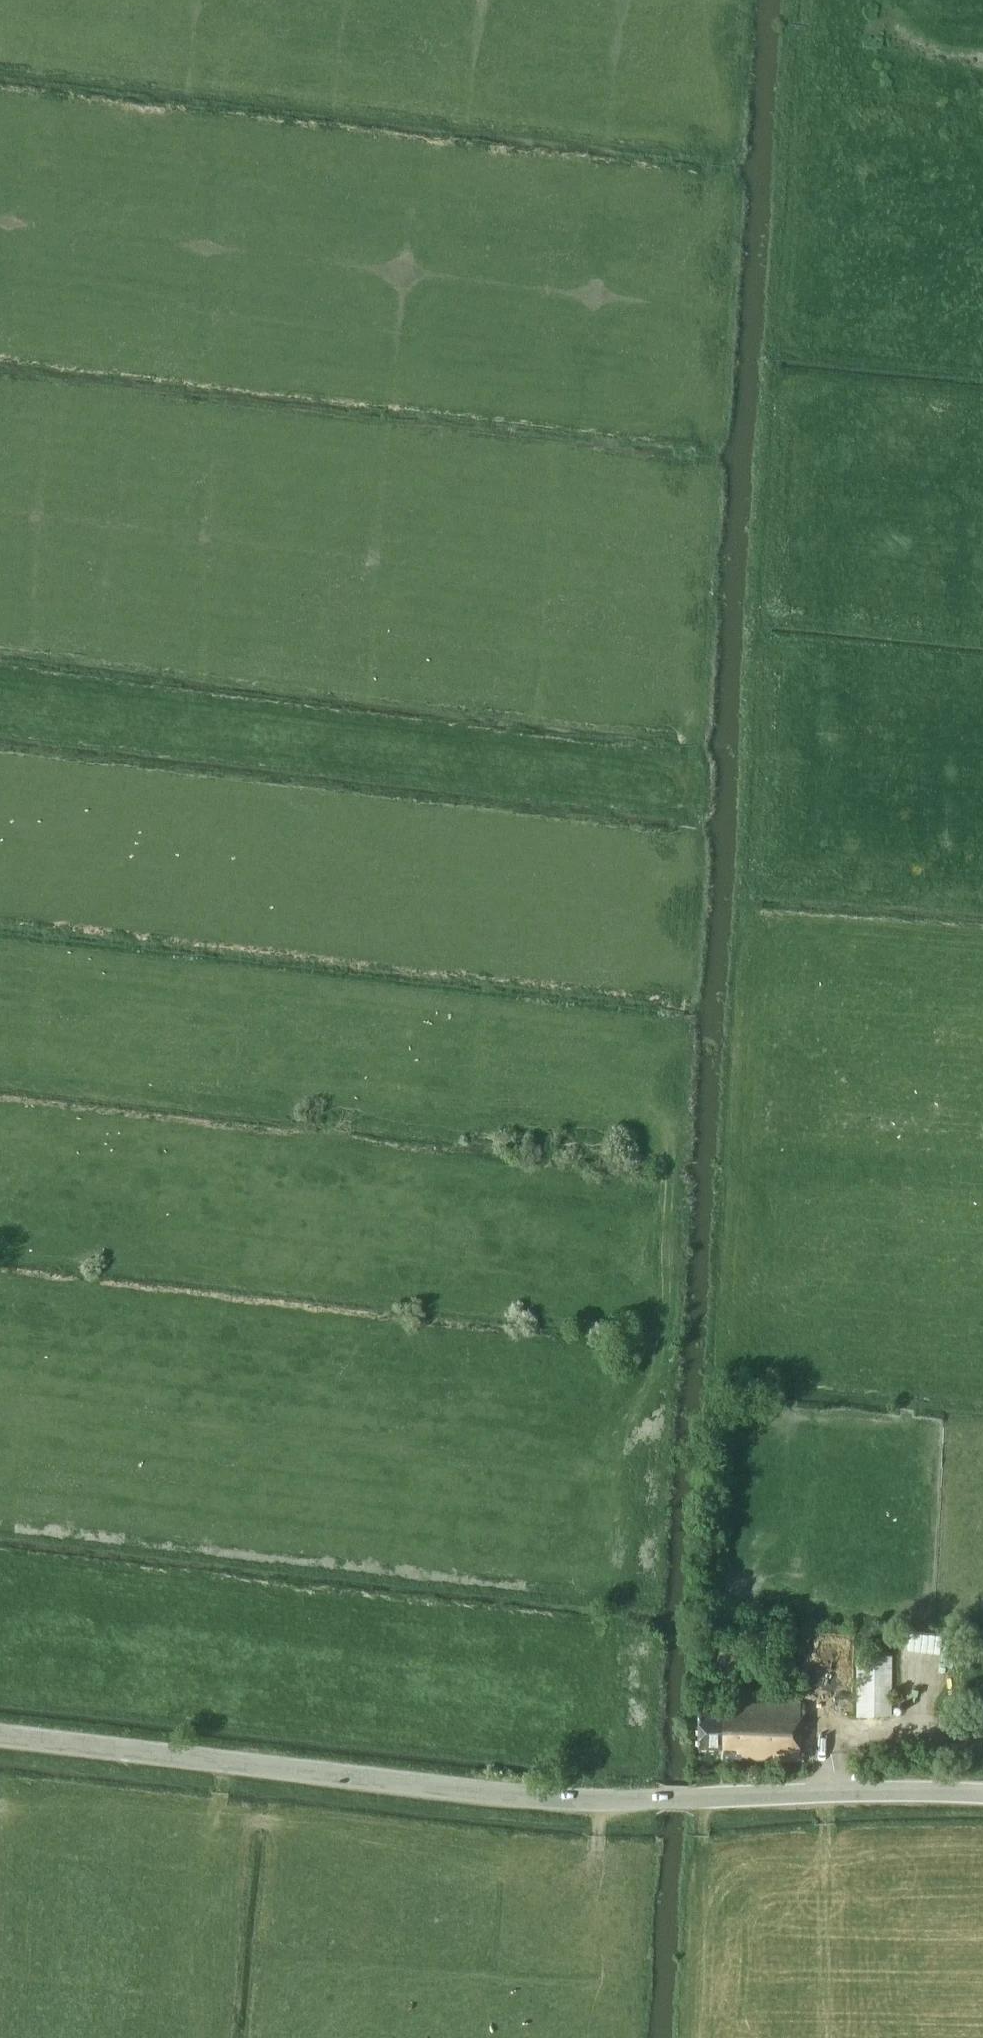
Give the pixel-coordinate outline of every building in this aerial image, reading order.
[(895,1716),(894,1653),(858,1654),(859,1716),(895,1716)] [(719,1691),(711,1691),(710,1703),(718,1703),(718,1712),(699,1712),(698,1747),(723,1748),(723,1759),(803,1761),(805,1702),(719,1702),(719,1691)]
